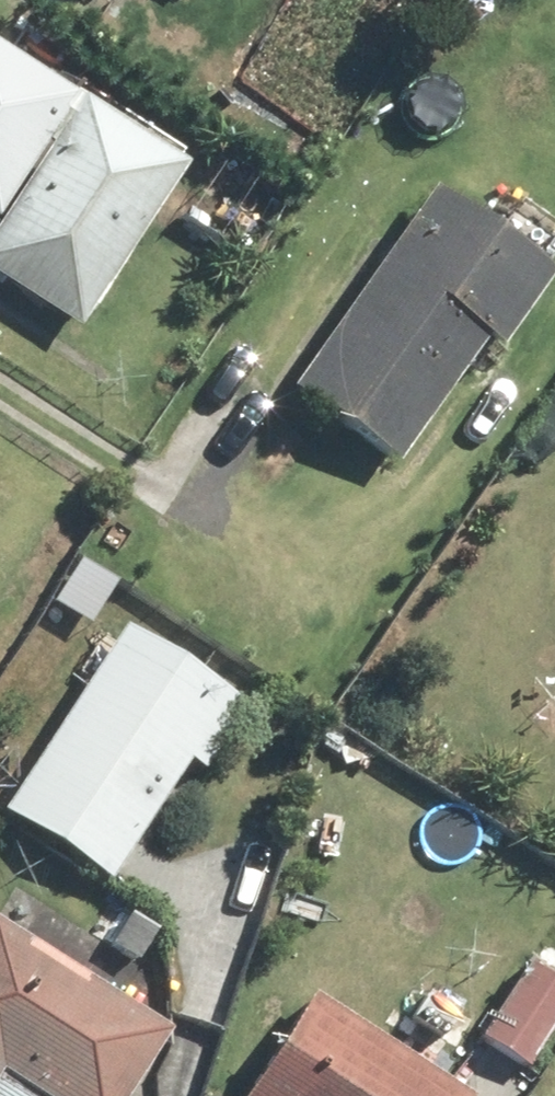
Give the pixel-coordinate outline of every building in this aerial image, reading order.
[(78,329),(182,167),(0,50),(0,279),(78,329)] [(220,158),(179,218),(249,267),(290,207),(220,158)] [(482,339),(497,350),(551,277),(432,189),(287,385),(392,462),(482,339)] [(539,440),(554,452),(554,417),(539,440)] [(186,761),(203,772),(246,709),(127,627),(1,809),(103,880),(186,761)] [(160,927),(112,899),(91,937),(139,964),(160,927)] [(160,1031),(0,928),(0,1095),(118,1095),(160,1031)] [(531,963),(476,1038),(523,1073),(554,1029),(554,980),(531,963)] [(424,980),(395,1020),(440,1053),(469,1012),(424,980)] [(248,1095),(469,1095),(313,995),(248,1095)]
